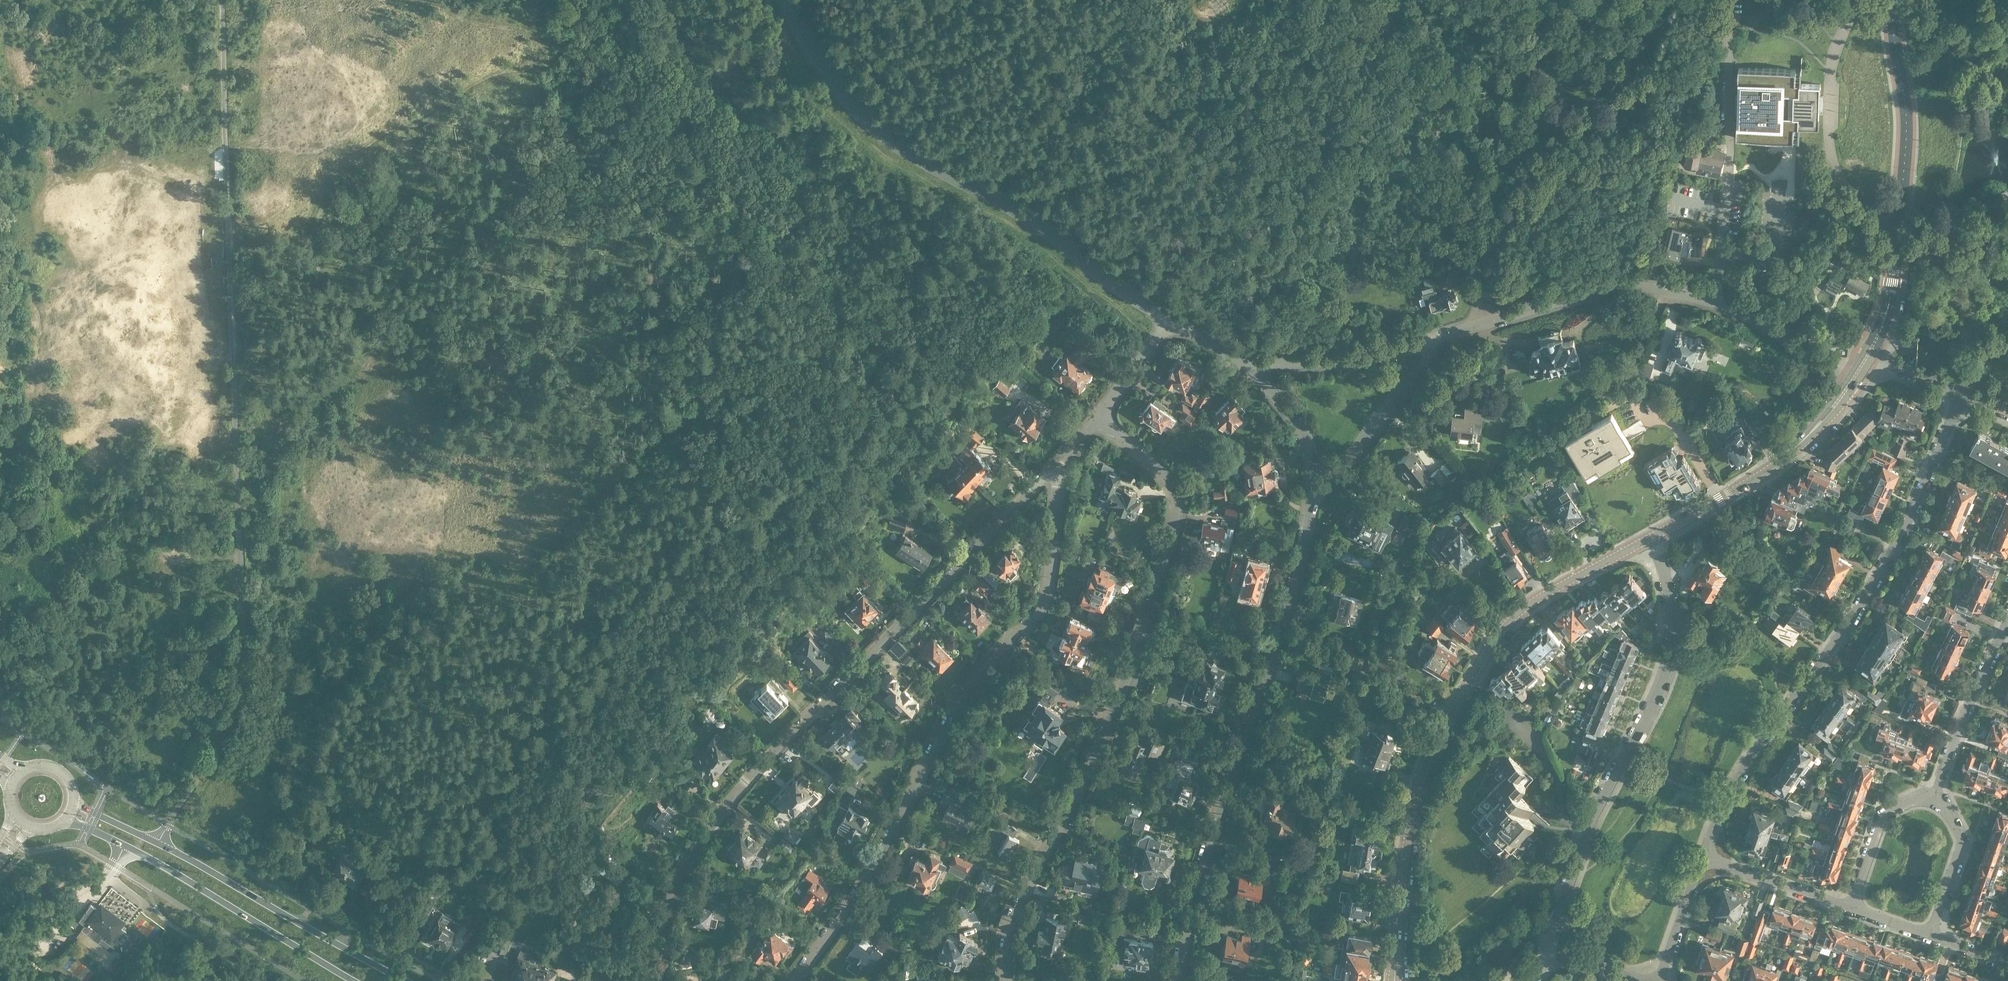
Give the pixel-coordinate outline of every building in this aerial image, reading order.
[(1738,68),(1736,137),(1794,139),(1794,137),(1798,137),(1798,139),(1799,139),(1800,125),(1819,126),(1819,125),(1819,114),(1820,96),(1820,84),(1801,83),(1801,70),(1800,70),(1800,73),(1796,73),(1796,69),(1738,68)] [(1696,171),(1719,176),(1725,150),(1703,146),(1703,145),(1690,142),(1686,163),(1697,166),(1696,171)] [(1667,217),(1660,246),(1661,247),(1661,246),(1667,247),(1667,249),(1666,252),(1665,254),(1681,258),(1682,251),(1685,252),(1688,252),(1688,253),(1702,254),(1704,231),(1692,230),(1692,226),(1693,223),(1694,223),(1694,222),(1680,219),(1679,224),(1676,223),(1677,219),(1667,217)] [(1429,228),(1418,231),(1422,246),(1433,243),(1429,228)] [(1829,283),(1826,287),(1836,292),(1836,291),(1838,291),(1841,285),(1856,293),(1858,290),(1863,292),(1869,283),(1852,274),(1847,283),(1838,278),(1838,277),(1832,273),(1827,282),(1829,283)] [(1434,282),(1433,280),(1431,281),(1429,277),(1420,280),(1421,283),(1419,284),(1423,297),(1428,296),(1430,300),(1429,302),(1431,309),(1433,311),(1440,308),(1440,309),(1446,307),(1446,308),(1455,306),(1454,303),(1457,302),(1455,297),(1457,297),(1455,292),(1451,293),(1451,291),(1442,293),(1443,296),(1438,297),(1438,296),(1434,282)] [(1037,311),(1041,315),(1046,309),(1042,306),(1037,311)] [(1977,327),(1975,333),(1982,335),(1985,329),(1977,327)] [(1542,343),(1543,348),(1533,351),(1535,359),(1530,360),(1535,375),(1540,374),(1540,375),(1548,372),(1549,377),(1561,374),(1559,369),(1570,366),(1571,369),(1572,370),(1573,370),(1581,368),(1582,367),(1574,339),(1564,342),(1561,331),(1540,337),(1542,343)] [(1662,370),(1671,374),(1678,358),(1692,364),(1696,356),(1702,358),(1707,346),(1702,343),(1702,342),(1701,339),(1698,338),(1695,339),(1695,340),(1683,334),(1683,333),(1681,331),(1680,331),(1678,331),(1676,332),(1675,334),(1676,336),(1676,337),(1672,347),(1670,346),(1668,352),(1669,353),(1662,370)] [(1068,384),(1077,391),(1079,388),(1081,388),(1084,385),(1083,383),(1086,380),(1088,380),(1091,377),(1090,374),(1092,372),(1080,363),(1091,348),(1081,340),(1072,351),(1073,352),(1070,355),(1068,353),(1065,354),(1053,370),(1053,372),(1062,379),(1063,380),(1063,382),(1066,385),(1068,384)] [(1173,384),(1184,390),(1196,368),(1178,358),(1166,380),(1173,384)] [(1010,389),(999,380),(992,388),(1003,397),(1010,389)] [(1743,399),(1754,404),(1758,397),(1746,391),(1743,399)] [(1200,396),(1193,407),(1200,411),(1209,396),(1209,395),(1203,392),(1200,396)] [(1192,393),(1190,396),(1184,393),(1181,399),(1192,405),(1197,396),(1192,393)] [(1216,414),(1213,417),(1222,427),(1223,426),(1227,431),(1228,431),(1244,415),(1235,406),(1239,402),(1234,397),(1233,396),(1232,395),(1231,396),(1230,397),(1214,413),(1216,414)] [(1019,433),(1024,438),(1029,437),(1045,417),(1021,398),(1016,405),(1014,408),(1018,412),(1009,423),(1018,431),(1019,433)] [(1143,411),(1140,412),(1141,417),(1144,416),(1153,422),(1151,424),(1152,427),(1155,429),(1158,428),(1159,426),(1160,427),(1165,420),(1171,424),(1175,418),(1164,410),(1166,406),(1155,398),(1152,402),(1151,400),(1143,411)] [(1481,418),(1495,420),(1497,406),(1482,405),(1483,401),(1465,399),(1464,413),(1455,412),(1455,414),(1451,414),(1449,434),(1471,437),(1472,432),(1480,433),(1481,418)] [(1898,402),(1895,409),(1890,424),(1902,428),(1903,426),(1910,406),(1898,402)] [(1180,417),(1191,425),(1199,414),(1182,403),(1178,409),(1183,412),(1180,417)] [(1866,432),(1870,437),(1875,432),(1871,428),(1878,421),(1890,425),(1890,424),(1895,409),(1884,404),(1881,412),(1873,408),(1862,419),(1870,428),(1866,432)] [(1508,406),(1498,413),(1504,424),(1515,418),(1508,406)] [(1910,406),(1903,426),(1907,428),(1908,425),(1915,428),(1921,431),(1924,422),(1919,420),(1922,411),(1910,406)] [(1568,442),(1556,449),(1564,460),(1574,454),(1586,473),(1597,467),(1599,471),(1606,467),(1604,464),(1614,458),(1616,462),(1623,457),(1620,453),(1631,446),(1612,414),(1567,441),(1568,442)] [(1751,414),(1744,418),(1751,430),(1759,426),(1755,420),(1754,420),(1751,414)] [(1870,428),(1862,419),(1840,440),(1850,451),(1862,439),(1865,441),(1870,437),(1866,432),(1870,428)] [(1734,437),(1725,442),(1732,454),(1729,456),(1732,463),(1737,460),(1738,462),(1746,457),(1746,458),(1753,454),(1749,447),(1752,446),(1749,440),(1748,440),(1745,435),(1746,435),(1741,426),(1731,432),(1733,434),(1734,437)] [(961,453),(957,457),(962,463),(960,465),(977,482),(991,468),(972,449),(983,437),(969,427),(963,435),(971,441),(960,452),(961,453)] [(2003,466),(2007,457),(2007,448),(1979,432),(1970,448),(2003,466)] [(1894,446),(1906,451),(1908,445),(1906,444),(1908,440),(1898,436),(1894,446)] [(1850,451),(1840,440),(1827,452),(1829,454),(1823,466),(1834,471),(1838,463),(1850,451)] [(1906,451),(1894,446),(1889,444),(1887,450),(1904,456),(1906,451)] [(1878,478),(1894,485),(1897,478),(1896,477),(1899,472),(1891,469),(1896,459),(1877,450),(1877,449),(1873,447),(1868,456),(1874,459),(1874,457),(1886,462),(1878,478)] [(1661,454),(1647,462),(1652,470),(1655,468),(1661,478),(1657,480),(1664,491),(1677,484),(1683,494),(1686,493),(1688,493),(1691,491),(1692,490),(1701,484),(1693,471),(1692,471),(1683,456),(1678,458),(1672,448),(1668,450),(1668,449),(1661,453),(1661,454)] [(1409,476),(1416,485),(1425,478),(1427,481),(1430,478),(1436,485),(1446,477),(1438,468),(1429,475),(1410,452),(1398,462),(1404,469),(1403,470),(1402,472),(1403,474),(1403,475),(1405,476),(1406,476),(1408,476),(1409,476)] [(953,466),(944,474),(948,478),(948,479),(949,479),(953,484),(965,495),(977,482),(960,465),(962,463),(957,457),(956,457),(954,454),(947,460),(953,466)] [(1245,490),(1249,489),(1250,496),(1258,494),(1257,488),(1263,487),(1264,493),(1273,491),(1272,485),(1277,484),(1276,474),(1278,472),(1277,469),(1275,468),(1274,463),(1271,464),(1270,460),(1257,462),(1256,459),(1251,460),(1251,463),(1243,464),(1246,480),(1243,480),(1245,490)] [(1108,503),(1117,506),(1122,494),(1113,490),(1115,485),(1119,476),(1131,481),(1133,475),(1121,470),(1119,474),(1112,472),(1114,467),(1103,463),(1101,470),(1108,472),(1106,478),(1104,477),(1100,486),(1103,487),(1100,495),(1109,498),(1108,503)] [(1805,473),(1804,476),(1834,488),(1836,484),(1838,480),(1810,469),(1808,470),(1807,473),(1805,473)] [(1457,475),(1450,480),(1457,490),(1464,485),(1457,475)] [(1834,488),(1804,476),(1801,475),(1800,476),(1798,477),(1797,480),(1795,480),(1794,483),(1823,494),(1825,495),(1825,493),(1830,495),(1834,494),(1836,489),(1839,490),(1841,485),(1836,484),(1834,488)] [(1558,504),(1554,506),(1565,524),(1568,529),(1586,518),(1583,513),(1570,494),(1574,491),(1579,488),(1572,478),(1562,484),(1566,490),(1556,496),(1555,499),(1558,504)] [(1873,489),(1888,496),(1891,490),(1892,490),(1894,485),(1878,478),(1873,489)] [(1856,480),(1853,486),(1859,489),(1861,483),(1856,480)] [(1784,490),(1815,501),(1815,500),(1820,501),(1823,494),(1794,483),(1790,481),(1790,483),(1788,484),(1786,487),(1785,487),(1784,490)] [(1981,487),(1992,492),(1995,486),(1983,481),(1981,487)] [(1953,494),(1972,502),(1977,491),(1958,483),(1953,494)] [(1117,506),(1116,508),(1125,511),(1125,510),(1135,513),(1136,510),(1138,511),(1140,504),(1138,503),(1140,499),(1135,498),(1137,492),(1124,487),(1122,491),(1114,488),(1115,485),(1113,490),(1122,494),(1117,506)] [(1224,486),(1218,487),(1218,491),(1212,492),(1213,498),(1219,498),(1219,500),(1226,500),(1224,486)] [(2007,516),(2007,492),(1997,487),(1995,492),(2006,497),(2004,501),(2007,502),(2002,513),(2007,516)] [(1775,493),(1773,496),(1804,507),(1811,509),(1814,501),(1784,490),(1780,489),(1780,490),(1778,491),(1777,493),(1775,493)] [(1873,489),(1868,500),(1884,508),(1887,500),(1886,500),(1888,496),(1873,489)] [(1948,505),(1968,513),(1972,502),(1953,494),(1948,505)] [(1804,507),(1773,496),(1770,504),(1767,506),(1765,510),(1766,513),(1777,517),(1776,520),(1790,525),(1790,524),(1792,525),(1795,524),(1798,516),(1797,513),(1795,512),(1795,511),(1791,509),(1793,503),(1804,507)] [(1535,507),(1541,516),(1546,512),(1537,499),(1530,504),(1533,509),(1535,507)] [(1847,516),(1858,521),(1858,520),(1861,522),(1866,512),(1878,517),(1880,512),(1881,512),(1884,508),(1868,500),(1865,506),(1862,504),(1858,512),(1850,508),(1847,516)] [(1224,516),(1236,519),(1239,507),(1227,504),(1224,516)] [(1944,516),(1963,524),(1968,513),(1948,505),(1944,516)] [(1351,525),(1348,532),(1364,540),(1362,542),(1364,545),(1368,548),(1370,547),(1380,552),(1385,542),(1388,541),(1391,536),(1390,532),(1394,525),(1360,508),(1356,516),(1354,515),(1351,516),(1349,521),(1350,524),(1351,525)] [(1974,520),(1979,522),(1983,515),(1978,512),(1974,520)] [(2002,513),(1998,525),(2007,529),(2007,516),(2002,513)] [(891,514),(888,526),(904,531),(908,519),(891,514)] [(1397,529),(1410,535),(1417,520),(1404,515),(1397,529)] [(1858,521),(1847,516),(1842,526),(1853,531),(1858,521)] [(1963,524),(1944,516),(1939,527),(1952,533),(1949,538),(1961,543),(1964,537),(1958,535),(1963,524)] [(1198,530),(1197,534),(1199,536),(1201,537),(1212,539),(1211,545),(1211,547),(1213,548),(1217,549),(1219,548),(1220,547),(1221,541),(1223,536),(1225,536),(1223,543),(1230,544),(1233,526),(1227,525),(1226,529),(1224,529),(1226,521),(1222,520),(1221,525),(1204,521),(1202,529),(1200,528),(1198,530)] [(1528,532),(1543,554),(1545,557),(1549,558),(1552,556),(1553,552),(1551,549),(1556,546),(1542,523),(1528,532)] [(1998,525),(1993,536),(2007,542),(2007,529),(1998,525)] [(1498,533),(1511,554),(1521,547),(1508,527),(1498,533)] [(1453,529),(1449,533),(1451,536),(1440,546),(1433,538),(1424,545),(1439,561),(1448,553),(1458,564),(1475,548),(1459,529),(1456,532),(1453,529)] [(896,549),(923,567),(932,552),(905,535),(896,549)] [(1993,536),(1988,547),(1983,544),(1980,550),(1991,555),(1994,549),(2006,554),(2007,550),(2007,551),(2007,542),(1993,536)] [(1825,563),(1844,574),(1851,563),(1839,556),(1842,551),(1831,545),(1828,550),(1831,552),(1825,563)] [(1005,574),(1006,573),(1011,578),(1017,571),(1012,567),(1021,557),(1010,547),(994,563),(1005,574)] [(1924,553),(1921,559),(1922,559),(1922,560),(1939,569),(1943,562),(1946,564),(1948,560),(1952,562),(1955,557),(1951,555),(1942,551),(1940,555),(1927,549),(1925,554),(1924,553)] [(1955,557),(1961,560),(1964,554),(1954,549),(1951,555),(1955,557)] [(1505,552),(1498,557),(1503,563),(1518,582),(1519,581),(1521,582),(1525,579),(1525,577),(1525,576),(1524,575),(1528,572),(1521,564),(1523,563),(1515,553),(1510,558),(1505,552)] [(1966,555),(1981,562),(1982,558),(1968,552),(1966,555)] [(1241,594),(1244,595),(1244,597),(1252,599),(1253,597),(1256,598),(1257,595),(1259,594),(1260,591),(1258,589),(1261,580),(1264,581),(1267,579),(1268,575),(1266,572),(1263,571),(1265,564),(1262,563),(1263,563),(1259,562),(1259,563),(1251,560),(1251,558),(1245,556),(1244,559),(1243,558),(1242,563),(1238,562),(1238,561),(1231,560),(1227,576),(1233,578),(1235,571),(1244,574),(1246,569),(1248,569),(1241,594)] [(1687,585),(1697,591),(1702,583),(1706,585),(1703,590),(1712,596),(1720,582),(1723,584),(1728,577),(1724,575),(1726,572),(1717,567),(1718,564),(1708,558),(1700,572),(1697,570),(1693,577),(1692,576),(1687,585)] [(1916,571),(1933,580),(1939,569),(1922,560),(1916,571)] [(1087,583),(1114,594),(1117,586),(1118,586),(1121,585),(1123,579),(1122,577),(1119,575),(1121,569),(1101,561),(1099,566),(1101,566),(1099,571),(1093,569),(1087,583)] [(1825,563),(1819,574),(1838,585),(1844,574),(1825,563)] [(1975,580),(1991,587),(1996,576),(1992,574),(1994,571),(1983,566),(1981,569),(1978,568),(1976,572),(1978,573),(1975,580)] [(992,588),(998,581),(984,567),(978,574),(992,588)] [(1911,581),(1928,590),(1933,580),(1916,571),(1911,581)] [(857,579),(865,586),(871,580),(864,573),(857,579)] [(1838,585),(1819,574),(1813,584),(1809,582),(1806,588),(1817,594),(1820,589),(1831,596),(1838,585)] [(1624,582),(1621,585),(1634,600),(1637,597),(1640,601),(1647,594),(1631,576),(1630,576),(1627,576),(1624,579),(1624,582)] [(976,587),(985,595),(991,589),(983,580),(976,587)] [(1975,580),(1970,591),(1986,598),(1991,587),(1975,580)] [(1911,581),(1905,592),(1923,601),(1928,590),(1911,581)] [(1084,590),(1079,600),(1081,601),(1081,602),(1086,604),(1090,606),(1087,615),(1089,616),(1103,621),(1106,614),(1103,613),(1108,602),(1110,603),(1114,594),(1087,583),(1084,590)] [(1612,590),(1609,593),(1625,610),(1628,607),(1629,608),(1636,602),(1634,600),(1621,585),(1620,585),(1619,584),(1616,584),(1612,587),(1612,590)] [(846,609),(861,624),(878,607),(860,589),(854,594),(857,598),(846,609)] [(1475,598),(1465,590),(1461,595),(1471,603),(1475,598)] [(1986,598),(1970,591),(1967,597),(1962,595),(1959,601),(1957,601),(1954,608),(1971,616),(1975,607),(1981,609),(1986,598)] [(1602,598),(1598,601),(1615,619),(1619,615),(1625,610),(1609,593),(1608,592),(1605,592),(1602,594),(1602,598)] [(1902,598),(1899,603),(1910,608),(1906,616),(1926,629),(1928,625),(1932,616),(1927,613),(1924,619),(1915,615),(1917,612),(1918,612),(1921,608),(1919,607),(1923,601),(1905,592),(1904,592),(1901,598),(1902,598)] [(1326,616),(1358,624),(1364,603),(1334,595),(1331,606),(1329,605),(1326,616)] [(956,608),(960,611),(959,612),(977,630),(989,618),(983,612),(984,610),(979,604),(977,606),(971,600),(970,601),(966,598),(956,608)] [(1589,600),(1586,602),(1601,619),(1603,622),(1607,618),(1614,625),(1617,621),(1615,619),(1598,601),(1596,598),(1594,600),(1589,600)] [(1447,606),(1471,625),(1474,622),(1476,621),(1478,621),(1480,619),(1479,616),(1480,615),(1480,614),(1483,610),(1476,605),(1474,608),(1464,600),(1459,607),(1451,600),(1447,606)] [(1582,602),(1577,607),(1593,624),(1601,633),(1604,630),(1598,623),(1601,619),(1586,602),(1582,602)] [(1441,608),(1439,610),(1450,618),(1445,625),(1455,632),(1454,634),(1460,639),(1463,636),(1464,636),(1465,635),(1467,634),(1469,632),(1469,630),(1470,629),(1469,628),(1471,625),(1447,606),(1444,604),(1441,608)] [(1796,627),(1783,617),(1765,604),(1762,608),(1771,615),(1780,621),(1772,632),(1789,645),(1797,634),(1793,631),(1796,627)] [(1783,617),(1796,627),(1800,622),(1808,629),(1817,618),(1800,605),(1792,616),(1787,612),(1783,617)] [(1557,617),(1573,634),(1576,637),(1583,631),(1581,629),(1588,623),(1573,606),(1567,612),(1565,610),(1557,617)] [(1943,612),(1953,617),(1956,611),(1946,606),(1943,612)] [(1953,617),(1943,612),(1940,617),(1951,622),(1953,617)] [(1089,616),(1087,622),(1102,628),(1104,622),(1103,621),(1089,616)] [(1430,621),(1442,630),(1445,625),(1434,616),(1430,621)] [(1070,617),(1063,635),(1088,646),(1089,645),(1084,643),(1088,634),(1091,635),(1094,634),(1094,633),(1095,631),(1094,628),(1088,625),(1088,624),(1070,617)] [(1442,630),(1430,621),(1425,627),(1437,637),(1442,630)] [(1880,632),(1898,645),(1902,639),(1905,641),(1912,631),(1902,624),(1899,629),(1887,621),(1884,626),(1880,632)] [(1948,635),(1965,643),(1970,632),(1953,624),(1948,635)] [(1925,630),(1923,635),(1927,638),(1932,628),(1928,625),(1926,629),(1925,630)] [(819,632),(826,640),(832,634),(824,626),(819,632)] [(1542,628),(1533,636),(1548,652),(1553,658),(1564,648),(1560,643),(1562,641),(1559,638),(1563,635),(1557,628),(1553,632),(1549,627),(1545,631),(1542,628)] [(1615,633),(1613,635),(1618,637),(1619,637),(1618,642),(1616,646),(1621,648),(1637,654),(1640,646),(1634,643),(1622,630),(1620,630),(1618,633),(1615,633)] [(792,647),(795,650),(794,651),(801,658),(805,658),(817,671),(820,668),(825,665),(829,660),(833,655),(826,648),(824,650),(812,637),(813,636),(809,631),(792,647)] [(1876,638),(1872,645),(1892,658),(1896,652),(1894,651),(1898,645),(1880,632),(1876,638)] [(1088,646),(1063,635),(1059,643),(1063,645),(1059,654),(1063,656),(1062,658),(1069,661),(1067,666),(1080,671),(1082,665),(1076,663),(1081,652),(1085,654),(1088,646)] [(1965,643),(1948,635),(1943,646),(1960,654),(1965,643)] [(1533,636),(1522,646),(1537,663),(1542,668),(1553,658),(1548,652),(1533,636)] [(1166,646),(1181,651),(1184,642),(1169,637),(1166,646)] [(939,668),(942,670),(953,658),(932,638),(927,643),(921,638),(916,643),(920,647),(920,648),(922,651),(921,652),(938,669),(939,668)] [(1421,646),(1448,661),(1450,657),(1450,658),(1451,657),(1454,657),(1456,653),(1455,650),(1455,649),(1457,646),(1456,644),(1452,641),(1450,642),(1448,645),(1437,638),(1436,640),(1437,640),(1433,645),(1424,640),(1421,646)] [(1868,649),(1864,655),(1883,668),(1887,661),(1889,663),(1892,658),(1872,645),(1869,649),(1868,649)] [(1448,661),(1421,646),(1418,651),(1419,652),(1417,656),(1418,658),(1423,662),(1422,663),(1433,670),(1432,672),(1432,674),(1437,676),(1439,676),(1441,673),(1442,673),(1442,672),(1445,672),(1447,668),(1446,665),(1447,665),(1446,664),(1448,661)] [(1943,646),(1938,657),(1955,665),(1960,654),(1943,646)] [(1637,654),(1621,648),(1620,651),(1610,648),(1609,652),(1605,650),(1603,656),(1616,661),(1614,664),(1630,670),(1637,654)] [(1915,656),(1921,659),(1924,651),(1918,648),(1915,656)] [(1378,662),(1388,672),(1391,670),(1392,671),(1399,664),(1388,652),(1378,662)] [(1513,662),(1530,680),(1535,676),(1537,677),(1539,676),(1542,679),(1546,675),(1524,652),(1520,656),(1517,656),(1514,658),(1513,662)] [(1883,668),(1864,655),(1861,660),(1858,666),(1869,674),(1866,679),(1875,685),(1882,675),(1879,674),(1883,668)] [(1955,665),(1938,657),(1932,668),(1949,676),(1955,665)] [(1188,676),(1187,681),(1219,691),(1224,676),(1223,675),(1226,667),(1206,661),(1202,660),(1200,669),(1191,666),(1188,676)] [(1503,673),(1515,687),(1524,696),(1528,692),(1528,691),(1534,685),(1530,680),(1513,662),(1512,663),(1510,663),(1508,665),(1508,667),(1503,673)] [(1296,687),(1332,699),(1337,683),(1329,680),(1333,667),(1319,663),(1314,678),(1300,674),(1296,687)] [(1609,676),(1608,679),(1623,686),(1630,670),(1614,664),(1613,667),(1602,663),(1600,667),(1600,668),(1598,672),(1609,676)] [(1909,668),(1919,673),(1922,668),(1911,663),(1909,668)] [(890,672),(881,681),(891,691),(884,698),(891,705),(892,703),(900,711),(902,710),(907,714),(916,705),(917,705),(919,703),(905,689),(902,692),(894,683),(896,682),(894,679),(896,678),(890,672)] [(1495,678),(1492,681),(1492,684),(1495,686),(1493,689),(1507,694),(1512,696),(1519,690),(1515,687),(1503,673),(1497,678),(1495,678)] [(1918,676),(1912,673),(1909,679),(1916,681),(1918,676)] [(1576,675),(1573,683),(1580,686),(1583,678),(1576,675)] [(784,681),(793,690),(798,685),(789,676),(784,681)] [(1916,681),(1926,685),(1928,680),(1918,676),(1916,681)] [(1572,681),(1568,677),(1559,685),(1563,689),(1572,681)] [(1601,677),(1598,685),(1620,694),(1623,686),(1608,679),(1601,677)] [(1154,680),(1150,692),(1155,694),(1159,682),(1154,680)] [(756,698),(752,701),(764,713),(768,710),(774,715),(781,708),(780,707),(782,705),(788,700),(776,688),(778,685),(774,681),(769,685),(767,682),(754,695),(756,698)] [(1186,681),(1180,699),(1195,703),(1212,709),(1215,701),(1219,691),(1187,681),(1186,681)] [(1027,716),(1021,725),(1027,729),(1036,735),(1032,741),(1041,747),(1045,741),(1054,747),(1065,730),(1060,727),(1059,718),(1061,714),(1048,705),(1049,703),(1050,704),(1059,691),(1044,682),(1036,694),(1040,698),(1039,700),(1035,704),(1031,710),(1035,713),(1031,718),(1027,716)] [(1572,683),(1566,690),(1573,693),(1577,685),(1572,683)] [(1594,693),(1616,702),(1620,694),(1598,685),(1594,693)] [(1836,695),(1851,706),(1853,708),(1861,698),(1864,701),(1866,700),(1868,697),(1877,703),(1881,698),(1868,688),(1863,695),(1853,688),(1851,691),(1844,685),(1842,688),(1840,688),(1836,693),(1837,694),(1836,695)] [(1880,689),(1876,693),(1881,697),(1885,693),(1880,689)] [(1915,702),(1934,710),(1939,699),(1937,698),(1937,697),(1934,696),(1924,692),(1923,693),(1919,691),(1915,702)] [(1594,693),(1591,701),(1613,710),(1616,702),(1594,693)] [(1829,705),(1858,726),(1862,721),(1859,719),(1856,722),(1847,715),(1849,713),(1847,711),(1851,706),(1836,695),(1829,705)] [(1559,706),(1560,707),(1566,700),(1559,698),(1554,704),(1559,706)] [(1588,709),(1610,718),(1613,710),(1591,701),(1588,709)] [(1934,710),(1915,702),(1911,713),(1915,715),(1914,715),(1925,720),(1925,719),(1928,720),(1930,721),(1934,710)] [(1556,714),(1559,706),(1554,704),(1552,703),(1549,711),(1556,714)] [(1874,710),(1878,713),(1883,706),(1878,703),(1874,710)] [(1858,726),(1829,705),(1822,714),(1837,725),(1839,727),(1845,719),(1854,726),(1854,725),(1857,727),(1858,726)] [(714,721),(719,715),(711,707),(702,717),(709,723),(712,720),(714,721)] [(851,708),(823,736),(826,739),(824,742),(831,749),(834,747),(842,755),(859,737),(852,730),(862,720),(851,708)] [(1576,713),(1578,714),(1607,726),(1610,718),(1588,709),(1594,712),(1593,715),(1585,712),(1585,713),(1578,709),(1576,713)] [(1870,718),(1880,722),(1883,716),(1872,712),(1870,718)] [(1607,726),(1578,714),(1584,716),(1580,724),(1603,734),(1607,726)] [(1828,740),(1824,746),(1837,755),(1841,749),(1829,740),(1835,732),(1833,731),(1837,725),(1822,714),(1821,715),(1821,714),(1817,720),(1815,724),(1819,727),(1816,731),(1828,740)] [(2007,737),(2007,723),(2001,720),(2001,721),(1998,720),(1995,719),(1991,730),(2007,737)] [(1880,727),(1873,747),(1881,750),(1881,752),(1891,755),(1897,739),(1898,736),(1899,731),(1889,728),(1890,725),(1885,723),(1883,728),(1880,727)] [(1365,744),(1390,753),(1396,738),(1387,734),(1387,732),(1377,728),(1376,732),(1372,730),(1370,738),(1368,737),(1365,744)] [(1991,730),(1987,741),(1989,742),(1988,742),(2001,748),(1999,754),(2007,758),(2007,737),(1991,730)] [(705,749),(723,764),(724,762),(726,762),(730,758),(729,756),(731,755),(728,752),(733,746),(716,732),(713,736),(712,736),(709,740),(711,742),(705,749)] [(1579,752),(1575,762),(1593,769),(1597,758),(1596,758),(1599,748),(1595,747),(1599,736),(1585,732),(1582,742),(1583,742),(1580,752),(1579,752)] [(1160,756),(1165,745),(1144,736),(1141,743),(1132,739),(1119,770),(1136,777),(1136,776),(1135,776),(1138,769),(1139,769),(1140,769),(1143,761),(1142,761),(1146,751),(1160,756)] [(1897,739),(1891,755),(1901,759),(1907,742),(1908,740),(1906,739),(1898,736),(1897,739)] [(1918,746),(1912,763),(1921,766),(1922,764),(1923,764),(1926,757),(1929,758),(1931,751),(1930,751),(1935,739),(1929,737),(1925,749),(1918,746)] [(1907,742),(1901,759),(1912,763),(1918,746),(1907,742)] [(1793,753),(1808,764),(1812,758),(1814,760),(1820,752),(1833,761),(1837,755),(1824,746),(1820,750),(1809,743),(1806,748),(1800,743),(1797,747),(1797,746),(1792,752),(1793,753)] [(1390,753),(1365,744),(1362,751),(1364,752),(1361,759),(1365,760),(1364,764),(1374,768),(1375,765),(1384,768),(1390,753)] [(723,764),(705,749),(700,755),(698,753),(693,758),(694,758),(690,762),(707,777),(712,771),(715,773),(716,772),(718,772),(722,767),(721,765),(723,764)] [(1964,781),(1973,784),(1978,768),(1972,766),(1976,754),(1971,752),(1966,764),(1964,771),(1966,772),(1964,779),(1964,781)] [(1793,753),(1786,763),(1816,784),(1815,784),(1816,783),(1813,781),(1814,780),(1804,773),(1804,772),(1803,771),(1808,764),(1793,753)] [(1841,753),(1832,765),(1840,768),(1844,754),(1841,753)] [(1481,836),(1505,858),(1512,851),(1520,858),(1537,841),(1529,833),(1535,826),(1523,814),(1530,806),(1520,796),(1527,788),(1519,780),(1526,773),(1510,757),(1494,774),(1502,781),(1480,804),(1488,812),(1480,820),(1488,828),(1481,836)] [(1172,772),(1168,784),(1175,787),(1172,795),(1173,796),(1172,798),(1180,801),(1181,798),(1190,802),(1194,791),(1195,792),(1197,786),(1196,786),(1198,781),(1188,777),(1193,765),(1175,759),(1171,772),(1172,772)] [(1786,763),(1779,772),(1794,783),(1796,784),(1801,777),(1811,784),(1810,786),(1813,788),(1816,784),(1786,763)] [(1855,774),(1871,779),(1875,768),(1859,763),(1855,774)] [(680,785),(688,775),(677,766),(669,776),(680,785)] [(1973,784),(1984,788),(1989,772),(1990,768),(1986,766),(1984,771),(1978,768),(1973,784)] [(1794,783),(1779,772),(1778,773),(1774,778),(1774,779),(1772,783),(1777,786),(1774,790),(1786,799),(1792,791),(1789,790),(1794,783)] [(1849,772),(1847,778),(1848,779),(1849,780),(1848,782),(1852,783),(1851,784),(1867,790),(1871,779),(1855,774),(1849,772)] [(1989,772),(1984,788),(1994,792),(2000,776),(1989,772)] [(829,785),(837,789),(842,778),(836,774),(829,785)] [(775,802),(783,809),(784,808),(791,815),(814,790),(807,783),(808,782),(800,775),(775,802)] [(1994,792),(2005,796),(2007,787),(2007,779),(2000,776),(1994,792)] [(844,780),(834,797),(848,805),(858,788),(844,780)] [(1867,790),(1851,784),(1847,796),(1864,801),(1867,790)] [(666,801),(674,807),(681,798),(673,792),(666,801)] [(956,820),(968,826),(969,824),(972,825),(974,821),(971,820),(975,811),(964,806),(965,803),(945,793),(940,803),(948,806),(944,815),(943,818),(954,823),(956,820)] [(1267,828),(1288,835),(1295,813),(1280,808),(1284,798),(1271,793),(1268,802),(1271,803),(1265,821),(1269,822),(1267,828)] [(659,794),(656,799),(662,803),(665,798),(659,794)] [(1843,808),(1859,813),(1864,801),(1847,796),(1843,808)] [(1786,806),(1797,810),(1801,812),(1803,805),(1788,800),(1786,806)] [(645,821),(668,837),(677,825),(662,815),(665,810),(672,815),(675,810),(668,805),(666,808),(658,802),(649,815),(645,821)] [(839,822),(838,824),(838,825),(837,828),(858,839),(867,821),(869,817),(862,813),(864,810),(857,806),(855,809),(849,806),(847,810),(838,806),(832,818),(839,822)] [(1797,810),(1786,806),(1783,815),(1794,819),(1797,810)] [(1833,807),(1830,816),(1835,817),(1855,824),(1859,813),(1843,808),(1840,806),(1839,809),(1833,807)] [(1751,823),(1789,836),(1785,834),(1786,834),(1781,832),(1783,828),(1782,828),(1783,825),(1780,819),(1769,815),(1761,812),(1761,813),(1755,811),(1751,823)] [(1996,822),(2007,826),(2007,814),(2000,812),(1996,822)] [(1133,826),(1131,831),(1140,834),(1141,828),(1143,829),(1145,820),(1127,814),(1125,822),(1133,824),(1132,825),(1133,826)] [(1831,831),(1832,829),(1851,836),(1855,824),(1835,817),(1832,825),(1827,823),(1825,829),(1831,831)] [(999,851),(1009,857),(1020,840),(1014,836),(1018,829),(1001,819),(996,826),(1009,834),(999,851)] [(1992,834),(2007,840),(2007,826),(1996,822),(1992,834)] [(1788,840),(1789,836),(1751,823),(1746,835),(1769,842),(1772,835),(1777,837),(1783,840),(1784,839),(1788,840)] [(782,835),(794,843),(800,835),(788,827),(782,835)] [(1367,853),(1377,855),(1380,853),(1381,846),(1379,843),(1378,843),(1378,838),(1374,837),(1375,830),(1361,828),(1361,829),(1353,827),(1351,840),(1354,841),(1360,841),(1369,842),(1367,853)] [(738,862),(744,866),(745,865),(746,864),(748,862),(749,863),(755,855),(762,845),(740,829),(735,836),(737,837),(727,851),(732,854),(730,858),(731,860),(734,862),(738,862)] [(1833,841),(1848,847),(1851,836),(1832,829),(1831,831),(1830,832),(1835,834),(1835,835),(1833,841)] [(1139,838),(1135,853),(1174,864),(1172,863),(1175,853),(1173,853),(1174,850),(1169,849),(1170,845),(1161,842),(1162,838),(1147,834),(1139,838)] [(2007,840),(1992,834),(1988,845),(2004,851),(2007,840)] [(1746,835),(1742,847),(1748,849),(1748,850),(1756,853),(1757,852),(1765,855),(1769,842),(1746,835)] [(795,847),(782,837),(776,844),(790,854),(795,847)] [(1342,868),(1340,879),(1357,882),(1359,870),(1356,870),(1357,863),(1375,866),(1377,855),(1367,853),(1369,842),(1360,841),(1354,841),(1351,840),(1347,862),(1350,863),(1349,869),(1342,868)] [(337,841),(332,850),(335,852),(334,854),(340,857),(333,870),(347,877),(345,879),(356,886),(366,869),(364,868),(365,865),(345,853),(345,852),(347,853),(350,848),(337,841)] [(1848,847),(1833,841),(1830,851),(1825,849),(1825,851),(1844,858),(1848,847)] [(1811,852),(1817,854),(1818,849),(1813,847),(1814,845),(1805,843),(1804,847),(1812,850),(1811,852)] [(1775,844),(1771,858),(1778,860),(1782,847),(1775,844)] [(1988,845),(1983,858),(2000,864),(2004,851),(1988,845)] [(761,858),(765,861),(771,852),(767,849),(761,858)] [(1826,859),(1824,866),(1839,871),(1844,858),(1825,851),(1818,849),(1817,854),(1823,856),(1822,858),(1826,859)] [(907,876),(929,887),(930,885),(933,886),(935,885),(937,882),(937,881),(936,879),(941,868),(944,870),(946,865),(939,861),(941,857),(930,852),(926,860),(917,856),(912,854),(907,864),(912,867),(907,876)] [(948,862),(969,872),(973,862),(952,852),(948,862)] [(1174,864),(1135,853),(1134,852),(1132,860),(1136,861),(1134,869),(1144,872),(1142,880),(1145,885),(1150,886),(1154,884),(1158,870),(1165,872),(1165,873),(1166,874),(1168,875),(1169,874),(1172,865),(1174,865),(1174,864)] [(1783,852),(1779,863),(1787,866),(1791,854),(1783,852)] [(1079,889),(1094,892),(1094,891),(1097,892),(1101,876),(1092,874),(1094,866),(1092,865),(1093,863),(1076,858),(1073,869),(1071,869),(1070,869),(1069,870),(1068,871),(1067,875),(1066,875),(1064,882),(1080,886),(1079,889)] [(1980,869),(1996,874),(1998,868),(2001,869),(2002,867),(2007,869),(2007,866),(2007,864),(2003,862),(2002,864),(2000,864),(1983,858),(1980,869)] [(1839,871),(1824,866),(1816,863),(1813,871),(1811,871),(1809,875),(1826,881),(1827,879),(1833,881),(1833,880),(1836,881),(1839,871)] [(810,864),(795,884),(806,892),(800,899),(809,906),(815,898),(820,901),(829,888),(822,883),(827,876),(810,864)] [(1976,879),(1992,884),(1996,874),(1980,869),(1976,879)] [(977,882),(991,888),(996,876),(982,870),(977,882)] [(1259,896),(1264,872),(1256,870),(1255,875),(1240,871),(1238,883),(1236,882),(1234,891),(1236,891),(1236,892),(1238,892),(1237,894),(1256,898),(1257,896),(1259,896)] [(1976,879),(1972,891),(1987,897),(1987,895),(1988,895),(1994,897),(1997,889),(2000,890),(2001,885),(1995,883),(1994,885),(1992,884),(1976,879)] [(364,899),(377,906),(384,893),(371,886),(364,899)] [(1721,900),(1740,907),(1743,901),(1745,902),(1747,896),(1739,893),(1739,891),(1735,890),(1734,891),(1725,888),(1721,900)] [(1051,900),(1062,905),(1068,894),(1057,889),(1051,900)] [(1343,913),(1367,917),(1371,894),(1347,890),(1341,889),(1340,890),(1339,890),(1338,897),(1339,898),(1339,899),(1342,900),(1341,904),(1339,904),(1338,913),(1343,914),(1343,913)] [(1972,891),(1967,904),(1985,910),(1985,912),(1991,914),(1992,910),(1989,909),(1992,900),(1986,898),(1987,897),(1972,891)] [(709,924),(716,925),(718,918),(724,919),(728,903),(704,898),(703,904),(694,902),(690,920),(709,924)] [(1753,911),(1759,914),(1763,901),(1757,899),(1753,911)] [(1740,907),(1721,900),(1717,912),(1722,914),(1717,928),(1735,934),(1737,928),(1739,920),(1741,915),(1738,914),(1740,907)] [(98,941),(111,951),(126,930),(120,926),(119,925),(122,921),(100,905),(97,909),(91,904),(78,920),(84,924),(81,929),(98,941)] [(1964,914),(1979,920),(1981,914),(1984,914),(1985,912),(1985,910),(1967,904),(1964,914)] [(1156,914),(1169,917),(1171,908),(1158,905),(1156,914)] [(1780,924),(1785,909),(1774,906),(1768,923),(1766,923),(1764,929),(1769,931),(1771,925),(1773,925),(1774,922),(1780,924)] [(1784,937),(1789,939),(1790,936),(1792,932),(1789,931),(1795,914),(1791,913),(1792,912),(1785,909),(1780,924),(1779,928),(1787,930),(1784,937)] [(1761,910),(1750,940),(1751,940),(1757,942),(1768,912),(1761,910)] [(1071,911),(1069,918),(1078,920),(1078,922),(1088,924),(1090,914),(1071,911)] [(1795,914),(1789,931),(1792,932),(1790,936),(1798,938),(1801,932),(1806,917),(1799,914),(1799,916),(1795,914)] [(1979,920),(1964,914),(1961,924),(1963,924),(1963,926),(1969,928),(1968,931),(1983,936),(1985,931),(1978,929),(1976,928),(1979,920)] [(1044,945),(1058,948),(1060,939),(1059,939),(1060,934),(1063,935),(1065,926),(1063,926),(1064,920),(1046,916),(1043,930),(1038,929),(1036,939),(1044,941),(1044,945)] [(1811,944),(1814,946),(1818,935),(1812,933),(1817,920),(1806,917),(1801,932),(1798,938),(1806,941),(1806,944),(1810,945),(1811,944)] [(475,926),(481,930),(488,922),(482,918),(475,926)] [(452,919),(448,925),(439,919),(429,936),(436,940),(436,942),(439,944),(441,943),(447,947),(460,924),(452,919)] [(1114,922),(1113,932),(1124,933),(1126,924),(1114,922)] [(612,923),(603,934),(606,936),(609,939),(618,928),(615,926),(612,923)] [(1820,928),(1818,935),(1814,946),(1821,948),(1822,945),(1831,948),(1838,928),(1828,924),(1826,930),(1820,928)] [(752,950),(760,956),(762,954),(765,956),(767,952),(774,957),(776,957),(778,955),(779,956),(779,955),(784,959),(793,947),(787,942),(789,940),(786,938),(786,936),(784,935),(781,935),(775,930),(775,928),(773,927),(771,927),(768,925),(763,933),(759,930),(751,940),(756,944),(752,950)] [(1707,935),(1720,940),(1723,932),(1709,928),(1707,935)] [(1838,928),(1831,948),(1840,951),(1838,956),(1843,958),(1845,953),(1842,952),(1848,933),(1845,932),(1845,931),(1838,928)] [(2005,943),(2007,934),(2007,930),(2004,928),(2000,941),(2005,943)] [(886,946),(879,940),(866,932),(859,943),(858,942),(847,958),(855,963),(858,960),(859,959),(870,968),(886,946)] [(948,959),(947,962),(948,965),(955,968),(958,967),(959,963),(960,964),(960,963),(967,966),(978,942),(970,939),(970,938),(959,933),(958,936),(947,932),(944,938),(944,939),(942,938),(939,939),(937,944),(937,946),(940,948),(937,955),(948,959)] [(1346,945),(1369,949),(1370,944),(1369,944),(1371,936),(1348,932),(1346,945)] [(1852,935),(1848,933),(1842,952),(1845,953),(1852,956),(1854,951),(1855,947),(1859,935),(1853,933),(1852,935)] [(1223,956),(1246,961),(1251,936),(1242,934),(1241,938),(1227,935),(1225,947),(1223,947),(1221,954),(1223,954),(1223,956)] [(1854,951),(1852,956),(1861,958),(1859,963),(1864,965),(1866,958),(1864,958),(1869,941),(1866,939),(1866,938),(1859,935),(1855,947),(1854,951)] [(1750,940),(1740,936),(1735,950),(1745,954),(1750,940)] [(1128,951),(1126,965),(1145,968),(1146,962),(1148,962),(1150,951),(1151,951),(1152,949),(1154,948),(1154,945),(1153,943),(1153,941),(1124,938),(1122,950),(1128,951)] [(1745,954),(1753,957),(1758,943),(1757,942),(1751,940),(1745,954)] [(1869,941),(1864,958),(1866,958),(1866,959),(1874,963),(1876,958),(1879,959),(1881,952),(1878,950),(1880,943),(1874,941),(1873,942),(1869,941)] [(677,942),(674,948),(680,950),(675,960),(681,962),(686,953),(690,955),(694,947),(683,943),(682,945),(677,942)] [(1705,971),(1712,974),(1720,950),(1704,944),(1697,962),(1700,963),(1699,968),(1706,970),(1705,971)] [(1879,959),(1878,963),(1885,965),(1887,966),(1889,966),(1895,949),(1891,948),(1891,947),(1884,944),(1882,952),(1881,952),(1879,959)] [(728,950),(731,959),(743,955),(740,946),(728,950)] [(1339,962),(1367,966),(1367,965),(1369,963),(1370,961),(1368,959),(1369,952),(1342,948),(1339,962)] [(537,964),(540,956),(520,949),(518,956),(517,955),(514,963),(514,962),(511,970),(513,971),(511,976),(518,979),(517,980),(530,980),(537,964)] [(1887,966),(1884,972),(1889,973),(1890,970),(1898,973),(1901,967),(1906,952),(1899,949),(1898,951),(1895,949),(1889,966),(1887,966)] [(1720,950),(1712,974),(1718,976),(1719,974),(1724,976),(1732,954),(1720,950)] [(1912,954),(1906,952),(1901,967),(1907,969),(1905,972),(1908,973),(1910,974),(1916,957),(1912,956),(1912,954)] [(1782,968),(1789,970),(1794,956),(1787,954),(1782,968)] [(1908,973),(1905,979),(1910,980),(1912,975),(1914,975),(1915,972),(1922,974),(1927,959),(1920,957),(1919,958),(1916,957),(1910,974),(1908,973)] [(68,968),(83,980),(87,980),(94,973),(78,958),(68,968)] [(1919,980),(1938,980),(1940,973),(1935,971),(1937,963),(1927,959),(1922,974),(1919,980)] [(125,971),(130,976),(138,965),(133,961),(125,971)] [(1336,961),(1334,975),(1367,980),(1365,980),(1366,976),(1367,976),(1368,974),(1369,969),(1369,967),(1367,966),(1339,962),(1336,961)] [(1767,963),(1765,967),(1760,965),(1760,967),(1748,963),(1741,980),(1761,980),(1767,963)] [(1761,980),(1778,980),(1779,979),(1782,969),(1778,967),(1776,973),(1770,970),(1772,964),(1767,963),(1761,980)] [(1790,971),(1798,973),(1800,966),(1793,963),(1790,971)] [(530,980),(552,980),(556,970),(545,966),(544,967),(537,964),(530,980)] [(1814,971),(1821,973),(1824,966),(1816,964),(1814,971)] [(1959,970),(1949,967),(1944,980),(1955,980),(1959,970)] [(746,978),(742,976),(743,973),(741,972),(737,970),(737,971),(736,971),(734,970),(730,980),(745,980),(746,978)] [(1955,980),(1967,980),(1969,975),(1965,974),(1966,973),(1959,970),(1955,980)] [(1830,978),(1837,980),(1839,974),(1832,972),(1830,978)]
